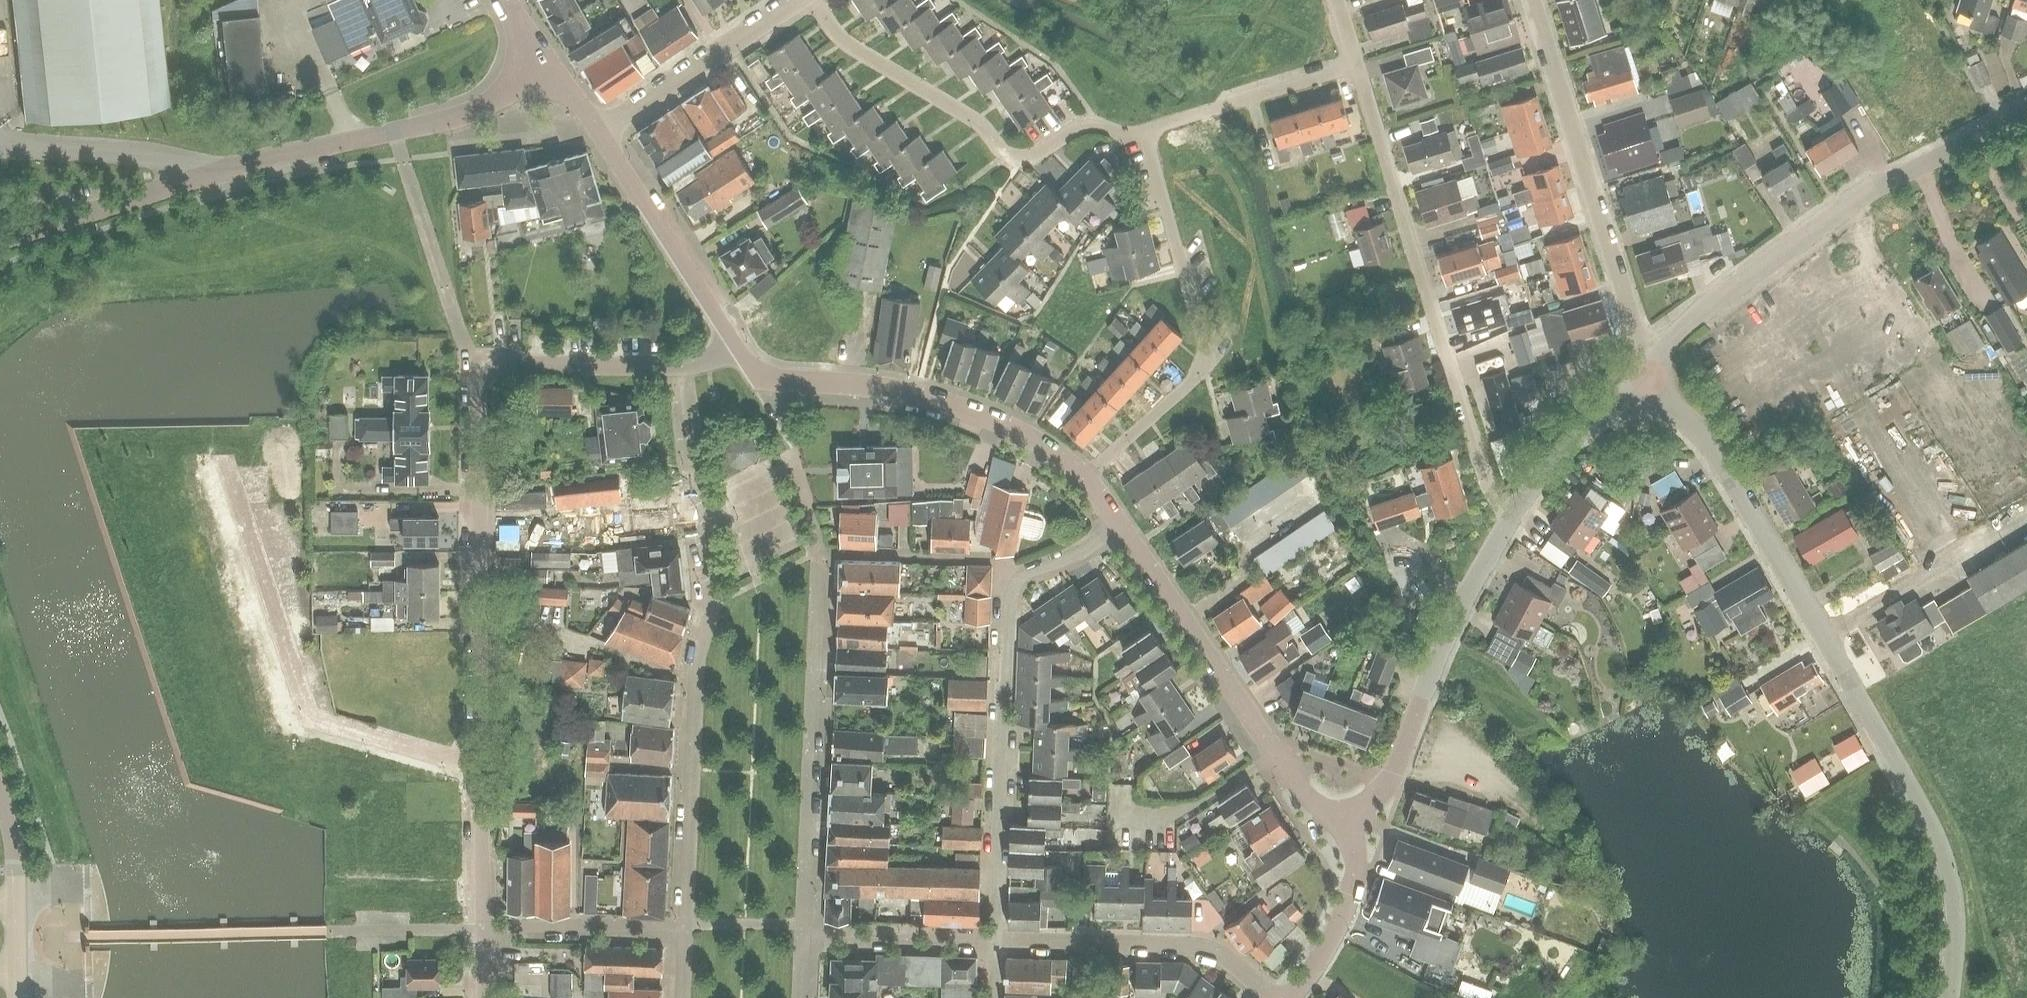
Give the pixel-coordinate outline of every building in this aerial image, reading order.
[(25,103),(26,106),(27,118),(171,102),(159,0),(14,0),(25,103)] [(414,0),(332,0),(328,2),(336,20),(350,52),(371,43),(368,36),(378,31),(383,43),(399,36),(407,33),(410,31),(411,29),(419,32),(423,29),(426,21),(424,15),(417,13),(418,10),(414,0)] [(586,2),(581,5),(578,0),(546,0),(542,2),(555,24),(599,0),(585,0),(586,2)] [(555,24),(568,46),(595,29),(586,13),(591,10),(595,17),(616,4),(614,0),(599,0),(555,24)] [(724,0),(695,0),(704,13),(724,0)] [(864,16),(867,20),(876,14),(896,0),(853,0),(864,16)] [(917,9),(912,0),(896,0),(876,14),(888,31),(891,36),(900,29),(921,15),(917,9)] [(900,29),(911,45),(914,50),(923,43),(945,28),(941,22),(933,11),(937,8),(931,0),(930,0),(917,9),(921,15),(900,29)] [(1435,2),(1439,14),(1464,5),(1462,0),(1439,0),(1435,2)] [(1512,20),(1506,0),(1493,0),(1463,10),(1472,37),(1493,30),(1492,26),(1512,20)] [(1602,21),(1595,0),(1560,0),(1557,1),(1571,44),(1606,33),(1602,21)] [(1992,33),(1998,15),(1987,12),(1991,0),(1959,0),(1956,9),(1974,15),(1970,26),(1992,33)] [(2026,11),(2026,0),(2014,0),(2012,6),(2026,11)] [(1740,1),(1737,11),(1750,16),(1754,5),(1740,1)] [(1406,31),(1410,43),(1432,36),(1422,2),(1402,9),(1401,6),(1366,17),(1369,29),(1366,32),(1368,39),(1373,39),(1374,42),(1406,31)] [(680,50),(700,37),(680,7),(661,20),(680,50)] [(227,93),(266,89),(259,10),(220,14),(227,93)] [(945,28),(923,43),(934,59),(938,64),(943,61),(947,58),(969,43),(965,37),(957,26),(961,23),(954,13),(941,22),(945,28)] [(2002,33),(2021,39),(2026,21),(2026,20),(2008,13),(2002,33)] [(661,63),(680,50),(661,20),(641,32),(661,63)] [(1493,30),(1472,37),(1477,55),(1519,41),(1512,20),(1492,26),(1493,30)] [(581,69),(630,38),(620,22),(571,52),(581,69)] [(969,43),(947,58),(958,74),(961,79),(965,76),(971,73),(993,58),(989,52),(980,40),(984,37),(978,28),(965,37),(969,43)] [(1666,28),(1659,33),(1666,42),(1673,37),(1666,28)] [(1456,31),(1445,35),(1448,43),(1454,41),(1458,40),(1456,31)] [(407,33),(399,36),(402,42),(409,38),(407,33)] [(781,72),(768,81),(774,90),(787,81),(783,76),(816,55),(803,36),(802,33),(769,55),(781,72)] [(1448,43),(1456,68),(1467,64),(1458,40),(1454,41),(1448,43)] [(993,58),(971,73),(985,94),(994,87),(1016,72),(1012,66),(1004,54),(1008,52),(1002,43),(989,52),(993,58)] [(627,50),(624,46),(586,71),(606,102),(622,92),(644,77),(627,50)] [(1384,75),(1394,108),(1427,98),(1417,66),(1434,61),(1430,47),(1403,56),(1407,69),(1384,75)] [(1521,48),(1455,70),(1459,85),(1480,78),(1483,85),(1528,71),(1521,48)] [(783,76),(787,81),(796,96),(792,99),(797,108),(810,100),(805,92),(830,76),(816,55),(783,76)] [(1016,72),(994,87),(1009,109),(1040,88),(1036,82),(1027,70),(1032,67),(1025,57),(1012,66),(1016,72)] [(1991,81),(1981,61),(1970,66),(1979,87),(1991,81)] [(1589,81),(1583,83),(1588,100),(1592,98),(1595,105),(1636,91),(1626,62),(1587,74),(1589,81)] [(816,109),(804,117),(810,127),(823,118),(819,113),(853,90),(840,70),(830,76),(805,92),(810,100),(816,109)] [(1040,88),(1009,109),(1019,124),(1023,129),(1054,108),(1042,91),(1056,82),(1050,73),(1036,82),(1040,88)] [(1673,91),(1696,85),(1693,74),(1670,80),(1673,91)] [(685,102),(696,120),(707,136),(748,109),(730,81),(713,92),(709,86),(685,102)] [(1782,96),(1788,92),(1782,82),(1776,86),(1782,96)] [(1836,84),(1822,93),(1836,117),(1850,108),(1836,84)] [(819,113),(823,118),(832,133),(828,135),(834,144),(847,135),(843,128),(866,111),(853,90),(819,113)] [(1679,128),(1710,118),(1702,90),(1670,100),(1679,128)] [(1787,113),(1797,106),(1788,92),(1782,96),(1778,99),(1787,113)] [(1733,93),(1715,103),(1726,121),(1744,111),(1733,93)] [(1510,131),(1544,120),(1536,95),(1502,106),(1510,131)] [(1342,98),(1318,105),(1326,132),(1322,133),(1327,148),(1337,145),(1332,131),(1350,125),(1342,98)] [(1815,110),(1809,99),(1797,106),(1804,117),(1815,110)] [(706,144),(691,120),(681,104),(637,133),(671,183),(691,170),(690,168),(712,155),(714,157),(740,140),(732,127),(706,144)] [(843,128),(847,135),(855,147),(852,149),(858,157),(871,148),(866,141),(890,125),(876,105),(866,111),(843,128)] [(1318,105),(1295,112),(1303,139),(1299,140),(1304,156),(1314,153),(1309,137),(1322,133),(1326,132),(1318,105)] [(1793,124),(1804,117),(1797,106),(1787,113),(1792,122),(1793,124)] [(1295,112),(1272,119),(1280,145),(1276,147),(1281,163),(1291,160),(1286,144),(1299,140),(1303,139),(1295,112)] [(1642,113),(1619,120),(1602,125),(1605,133),(1598,135),(1608,166),(1615,164),(1617,172),(1657,160),(1642,113)] [(1838,117),(1819,129),(1822,134),(1840,163),(1859,150),(1844,127),(1838,117)] [(1435,118),(1421,123),(1425,135),(1439,130),(1435,118)] [(866,141),(871,148),(879,160),(876,162),(882,171),(894,163),(889,155),(913,140),(911,138),(900,121),(899,119),(890,125),(866,141)] [(1544,120),(1510,131),(1518,156),(1552,145),(1544,120)] [(1405,147),(1404,150),(1406,155),(1408,155),(1413,171),(1432,166),(1433,168),(1456,161),(1448,134),(1447,131),(1431,136),(1427,137),(1425,138),(1422,139),(1422,142),(1405,147)] [(1466,169),(1487,162),(1477,132),(1467,135),(1473,154),(1462,158),(1463,159),(1466,169)] [(889,155),(894,163),(902,175),(898,178),(904,187),(917,178),(913,171),(937,155),(934,151),(924,136),(923,134),(913,140),(889,155)] [(1815,146),(1806,152),(1821,175),(1840,163),(1822,134),(1812,141),(1815,146)] [(1495,139),(1482,143),(1486,155),(1498,151),(1495,139)] [(1770,148),(1772,152),(1782,166),(1764,178),(1776,196),(1800,179),(1789,162),(1793,160),(1780,141),(1770,148)] [(1734,151),(1745,169),(1757,162),(1745,144),(1734,151)] [(518,219),(542,215),(544,221),(565,215),(567,224),(586,220),(587,219),(604,213),(601,199),(602,198),(589,151),(531,168),(524,149),(457,156),(461,187),(503,182),(505,192),(507,204),(499,205),(500,219),(501,222),(518,219)] [(691,170),(671,183),(694,218),(715,205),(718,210),(734,199),(731,195),(754,181),(734,149),(694,175),(691,170)] [(913,171),(917,178),(925,190),(922,192),(928,201),(949,187),(945,181),(960,171),(947,151),(946,149),(937,155),(913,171)] [(1341,151),(1332,154),(1335,161),(1344,158),(1341,151)] [(1492,176),(1515,168),(1510,155),(1488,162),(1492,176)] [(1106,157),(1097,166),(1110,178),(1118,169),(1106,157)] [(1103,195),(1115,183),(1110,178),(1097,166),(1090,159),(1073,176),(1109,214),(1116,207),(1103,195)] [(1518,205),(1566,190),(1558,165),(1524,176),(1528,188),(1513,193),(1518,205)] [(1694,175),(1686,177),(1690,189),(1698,186),(1694,175)] [(1103,220),(1109,214),(1073,176),(1057,193),(1079,218),(1080,218),(1090,207),(1103,220)] [(1623,213),(1669,199),(1662,176),(1623,188),(1625,196),(1618,198),(1623,213)] [(1479,193),(1472,195),(1461,198),(1456,181),(1418,192),(1428,225),(1483,208),(1479,193)] [(1057,193),(1047,183),(1030,201),(1053,224),(1064,213),(1077,226),(1082,220),(1080,218),(1079,218),(1057,193)] [(814,211),(810,204),(800,187),(760,212),(771,229),(795,214),(799,220),(814,211)] [(1518,206),(1532,201),(1534,208),(1524,211),(1529,227),(1539,224),(1540,225),(1574,215),(1566,190),(1518,205),(1518,206)] [(485,201),(461,204),(465,238),(490,235),(488,221),(500,219),(499,205),(507,204),(505,192),(485,195),(485,201)] [(1509,195),(1499,198),(1501,206),(1512,203),(1509,195)] [(1289,198),(1280,201),(1283,214),(1293,211),(1289,198)] [(1669,199),(1623,213),(1628,229),(1635,227),(1638,235),(1677,223),(1669,199)] [(854,201),(849,223),(837,283),(881,292),(898,210),(854,201)] [(1042,236),(1053,224),(1030,201),(1013,218),(1049,254),(1055,248),(1042,236)] [(1372,226),(1366,207),(1350,211),(1366,264),(1394,255),(1385,223),(1372,226)] [(1498,210),(1476,217),(1479,228),(1502,221),(1498,210)] [(1513,245),(1529,240),(1530,240),(1523,217),(1506,222),(1513,245)] [(1043,261),(1049,254),(1013,218),(996,235),(1006,244),(1020,258),(1030,248),(1043,261)] [(1504,222),(1480,229),(1483,238),(1507,231),(1504,222)] [(1104,259),(1153,246),(1147,223),(1116,231),(1120,246),(1102,250),(1104,259)] [(1688,270),(1684,259),(1710,252),(1703,231),(1711,229),(1710,224),(1677,234),(1676,233),(1655,239),(1658,247),(1637,254),(1646,283),(1688,270)] [(2002,232),(1981,244),(1985,251),(1980,254),(2010,303),(2017,299),(2021,305),(2025,307),(2026,306),(2026,272),(2002,232)] [(1554,269),(1588,258),(1580,234),(1546,245),(1554,269)] [(766,263),(775,257),(763,237),(754,242),(751,237),(749,238),(746,237),(740,241),(739,245),(722,255),(723,257),(722,262),(726,268),(730,268),(740,285),(769,267),(766,263)] [(496,240),(487,241),(489,254),(497,253),(496,240)] [(1497,253),(1501,252),(1497,241),(1478,247),(1477,244),(1473,245),(1472,241),(1462,244),(1463,248),(1437,256),(1442,270),(1497,253)] [(1030,268),(1020,258),(1006,244),(989,261),(1025,297),(1032,291),(1019,279),(1030,268)] [(1153,246),(1104,259),(1107,267),(1124,263),(1128,278),(1159,270),(1153,246)] [(1057,250),(1050,257),(1058,264),(1064,257),(1057,250)] [(1485,270),(1501,265),(1497,253),(1442,270),(1446,285),(1473,277),(1474,280),(1483,277),(1482,274),(1486,273),(1485,270)] [(1588,258),(1554,269),(1562,295),(1596,285),(1588,258)] [(1542,259),(1520,265),(1524,280),(1546,274),(1542,259)] [(1019,304),(1025,297),(989,261),(972,279),(995,302),(1006,291),(1019,304)] [(935,290),(936,289),(942,266),(931,264),(925,287),(935,290)] [(1518,264),(1502,269),(1494,272),(1498,284),(1521,277),(1518,264)] [(1960,304),(1937,266),(1914,281),(1924,298),(1923,299),(1928,308),(1930,307),(1937,319),(1960,304)] [(757,300),(778,283),(771,274),(750,290),(757,300)] [(1506,322),(1503,311),(1523,306),(1517,284),(1503,288),(1505,294),(1499,296),(1498,295),(1461,306),(1463,310),(1455,312),(1461,330),(1488,322),(1490,327),(1506,322)] [(1550,288),(1543,290),(1547,302),(1554,300),(1550,288)] [(877,340),(874,361),(907,365),(911,334),(916,335),(919,302),(884,298),(879,340),(877,340)] [(1024,301),(1019,306),(1027,313),(1032,308),(1024,301)] [(1553,347),(1566,343),(1610,329),(1601,301),(1565,312),(1563,309),(1540,316),(1550,348),(1553,347)] [(1148,333),(1146,335),(1166,353),(1182,336),(1162,318),(1164,315),(1152,305),(1147,311),(1158,322),(1148,333)] [(2002,308),(1988,317),(2008,350),(2022,341),(2002,308)] [(962,375),(972,344),(961,340),(967,323),(947,316),(939,340),(951,343),(943,368),(962,375)] [(1374,318),(1355,323),(1360,342),(1379,337),(1374,318)] [(1961,358),(1985,343),(1969,318),(1945,333),(1961,358)] [(1116,319),(1108,328),(1120,339),(1128,329),(1116,319)] [(1133,349),(1131,352),(1150,370),(1166,353),(1146,335),(1148,333),(1136,322),(1131,329),(1142,339),(1133,349)] [(962,375),(966,376),(990,384),(1000,353),(984,348),(990,331),(982,328),(976,345),(972,344),(962,375)] [(1398,376),(1403,392),(1429,384),(1422,362),(1427,360),(1419,336),(1383,347),(1393,377),(1398,376)] [(1506,338),(1477,349),(1483,366),(1512,356),(1506,338)] [(1121,339),(1114,346),(1126,357),(1116,367),(1114,370),(1134,388),(1150,370),(1131,352),(1133,349),(1121,339)] [(1048,341),(1044,350),(1052,355),(1057,345),(1048,341)] [(994,388),(1001,392),(1017,399),(1031,369),(1030,368),(1017,362),(1025,346),(1016,342),(994,388)] [(1532,346),(1515,352),(1520,366),(1537,360),(1532,346)] [(1038,352),(1037,354),(1030,368),(1031,369),(1017,399),(1039,410),(1054,379),(1039,372),(1047,356),(1038,352)] [(1104,356),(1097,364),(1109,375),(1100,385),(1097,388),(1117,406),(1134,388),(1114,370),(1116,367),(1104,356)] [(1521,422),(1505,370),(1482,377),(1498,429),(1521,422)] [(1533,372),(1511,379),(1518,404),(1540,397),(1533,372)] [(1088,374),(1081,382),(1093,392),(1083,403),(1081,405),(1101,423),(1117,406),(1097,388),(1100,385),(1088,374)] [(397,376),(383,376),(383,390),(397,390),(396,419),(356,419),(356,438),(384,438),(397,438),(396,467),(383,467),(383,481),(397,481),(397,482),(428,483),(428,447),(430,447),(430,409),(429,409),(429,375),(397,375),(397,376)] [(1266,381),(1229,392),(1237,416),(1262,408),(1265,416),(1280,412),(1277,401),(1273,403),(1266,381)] [(537,390),(537,414),(573,415),(573,390),(537,390)] [(1077,410),(1064,424),(1084,442),(1101,423),(1081,405),(1083,403),(1071,392),(1065,399),(1077,410)] [(645,418),(643,401),(599,405),(604,460),(648,456),(647,438),(653,433),(652,422),(645,418)] [(1237,416),(1227,419),(1234,443),(1260,435),(1263,443),(1277,439),(1274,429),(1269,430),(1265,416),(1262,408),(1237,416)] [(346,439),(346,415),(329,415),(329,439),(346,439)] [(746,466),(771,453),(759,429),(734,441),(746,466)] [(1502,437),(1491,441),(1503,477),(1515,474),(1502,437)] [(1186,441),(1164,456),(1186,487),(1191,484),(1205,474),(1208,478),(1211,476),(1218,486),(1226,481),(1218,471),(1217,471),(1209,459),(1202,464),(1186,441)] [(914,493),(914,446),(839,447),(839,495),(914,493)] [(1292,459),(1304,477),(1314,471),(1302,453),(1292,459)] [(1164,456),(1144,470),(1166,501),(1170,498),(1181,490),(1190,503),(1199,497),(1191,484),(1186,487),(1164,456)] [(1295,483),(1304,477),(1292,459),(1283,465),(1295,483)] [(1415,494),(1372,507),(1378,528),(1422,514),(1419,507),(1434,502),(1439,517),(1467,508),(1452,460),(1424,469),(1431,492),(1416,497),(1415,494)] [(1816,507),(1790,464),(1761,481),(1787,525),(1816,507)] [(1274,472),(1286,490),(1295,483),(1283,465),(1274,472)] [(1144,470),(1123,485),(1144,516),(1161,504),(1170,517),(1179,511),(1170,498),(1166,501),(1144,470)] [(540,471),(540,479),(555,479),(555,471),(540,471)] [(973,472),(968,493),(983,497),(989,499),(979,543),(993,546),(991,553),(1014,554),(1028,492),(1010,488),(993,484),(993,483),(987,482),(986,481),(987,475),(973,472)] [(1276,496),(1286,490),(1274,472),(1264,478),(1276,496)] [(1843,476),(1827,486),(1836,500),(1852,491),(1843,476)] [(1267,502),(1276,496),(1264,478),(1255,484),(1267,502)] [(619,479),(556,486),(558,508),(622,500),(619,479)] [(660,479),(621,484),(625,523),(664,519),(660,479)] [(1040,480),(1038,483),(1050,492),(1053,489),(1040,480)] [(1625,510),(1612,500),(1617,493),(1601,481),(1596,489),(1589,484),(1581,494),(1576,490),(1563,508),(1595,531),(1600,525),(1612,534),(1620,523),(1617,521),(1625,510)] [(1246,490),(1257,508),(1267,502),(1255,484),(1246,490)] [(1683,484),(1659,498),(1665,509),(1661,511),(1672,530),(1707,510),(1695,491),(1690,494),(1683,484)] [(205,494),(203,486),(190,489),(192,497),(205,494)] [(1050,492),(1049,493),(1055,498),(1059,494),(1053,489),(1050,492)] [(1236,496),(1248,514),(1257,508),(1246,490),(1236,496)] [(1642,492),(1639,503),(1647,505),(1650,494),(1642,492)] [(194,504),(207,501),(205,494),(192,497),(194,504)] [(1227,503),(1239,521),(1248,514),(1236,496),(1227,503)] [(952,500),(952,499),(940,499),(914,501),(914,523),(928,523),(927,520),(932,520),(931,550),(949,551),(950,511),(951,512),(952,500)] [(969,518),(963,518),(964,500),(952,499),(952,500),(951,512),(950,511),(949,551),(967,552),(969,518)] [(909,503),(889,504),(889,524),(910,524),(909,503)] [(1218,509),(1229,527),(1239,521),(1227,503),(1218,509)] [(1582,549),(1595,531),(1563,508),(1550,526),(1555,530),(1548,540),(1571,556),(1578,546),(1582,549)] [(1220,533),(1229,527),(1218,509),(1208,515),(1220,533)] [(1318,516),(1330,534),(1338,529),(1339,528),(1327,510),(1318,516)] [(1707,510),(1672,530),(1684,549),(1688,547),(1694,558),(1718,543),(1712,533),(1718,529),(1707,510)] [(1828,560),(1824,553),(1834,547),(1838,553),(1861,539),(1843,510),(1796,539),(1814,568),(1828,560)] [(332,511),(332,533),(358,533),(358,511),(332,511)] [(877,514),(840,512),(840,546),(876,547),(877,514)] [(1327,536),(1330,534),(1318,516),(1309,522),(1321,540),(1327,536)] [(393,529),(403,529),(403,544),(438,544),(438,517),(393,517),(393,529)] [(1184,565),(1221,540),(1206,518),(1169,543),(1184,565)] [(1300,528),(1312,546),(1321,540),(1309,522),(1300,528)] [(1303,552),(1312,546),(1300,528),(1291,534),(1303,552)] [(1330,534),(1327,536),(1341,563),(1353,557),(1354,556),(1345,540),(1339,528),(1338,529),(1330,534)] [(217,536),(215,529),(203,532),(205,539),(217,536)] [(1282,540),(1294,558),(1303,552),(1291,534),(1282,540)] [(207,546),(219,543),(217,536),(205,539),(207,546)] [(880,536),(880,545),(893,545),(894,536),(880,536)] [(1285,564),(1294,558),(1282,540),(1273,546),(1285,564)] [(1959,593),(1975,619),(2026,588),(2026,540),(1967,577),(1972,586),(1959,593)] [(1887,582),(1911,567),(1898,544),(1873,559),(1887,582)] [(1264,552),(1276,570),(1285,564),(1273,546),(1264,552)] [(648,547),(616,550),(617,560),(619,572),(623,572),(634,570),(651,569),(660,568),(660,572),(679,570),(682,570),(680,550),(677,550),(659,552),(659,548),(652,549),(648,547)] [(1267,576),(1276,570),(1264,552),(1255,558),(1267,576)] [(532,553),(532,566),(550,566),(550,554),(532,553)] [(571,554),(550,554),(550,566),(571,567),(571,554)] [(370,555),(370,565),(395,565),(395,555),(370,555)] [(214,568),(225,565),(224,557),(212,560),(214,568)] [(1577,560),(1568,573),(1593,591),(1602,598),(1611,585),(1602,578),(1577,560)] [(835,671),(834,698),(873,699),(872,705),(888,706),(889,674),(890,649),(891,637),(903,637),(903,629),(912,630),(912,622),(896,621),(897,592),(900,592),(902,563),(841,561),(840,589),(838,625),(837,646),(835,671)] [(364,591),(439,590),(439,563),(409,563),(409,580),(372,580),(372,590),(364,590),(364,591)] [(1680,582),(1687,594),(1695,590),(1709,582),(1704,572),(1703,573),(1698,564),(1690,569),(1693,574),(1680,582)] [(991,566),(968,565),(967,594),(990,594),(991,566)] [(1717,606),(1722,604),(1731,620),(1733,620),(1741,634),(1767,619),(1759,604),(1774,595),(1757,567),(1716,591),(1710,581),(1686,595),(1693,607),(1700,603),(1702,607),(1694,611),(1708,636),(1727,625),(1717,606)] [(660,568),(651,569),(652,581),(654,591),(659,593),(684,590),(682,570),(679,570),(660,572),(660,568)] [(651,569),(634,570),(636,583),(652,581),(651,569)] [(551,570),(527,570),(527,581),(551,581),(551,570)] [(1313,573),(1306,578),(1311,585),(1318,580),(1313,573)] [(1516,582),(1505,601),(1540,620),(1551,601),(1558,606),(1567,590),(1555,583),(1552,587),(1528,574),(1522,585),(1516,582)] [(1249,633),(1259,623),(1247,605),(1273,587),(1265,575),(1238,592),(1242,598),(1212,618),(1224,635),(1222,638),(1226,643),(1231,644),(1249,633)] [(1078,590),(1096,617),(1110,608),(1119,623),(1137,611),(1124,591),(1113,598),(1098,577),(1079,590),(1078,590)] [(1078,590),(1079,590),(1074,583),(1052,598),(1071,626),(1072,626),(1084,617),(1094,631),(1102,626),(1096,617),(1078,590)] [(561,589),(543,588),(542,603),(560,604),(561,589)] [(401,617),(439,617),(439,590),(364,591),(364,602),(401,602),(401,617)] [(1271,623),(1292,604),(1279,590),(1258,609),(1271,623)] [(364,601),(364,591),(349,591),(349,601),(364,601)] [(1303,592),(1296,597),(1300,603),(1307,598),(1303,592)] [(1892,618),(1879,625),(1897,655),(1899,653),(1905,663),(1909,664),(1922,656),(1923,653),(1917,643),(1936,632),(1934,630),(1942,625),(1946,633),(1952,630),(1954,633),(1975,619),(1959,593),(1939,606),(1937,601),(1922,610),(1918,602),(1906,609),(1903,603),(1889,611),(1892,618)] [(989,624),(990,594),(967,594),(966,623),(989,624)] [(680,607),(652,596),(649,606),(632,601),(628,606),(623,614),(621,617),(620,618),(606,641),(617,645),(672,667),(682,637),(690,610),(680,607)] [(619,598),(610,609),(620,618),(621,617),(623,614),(628,606),(619,598)] [(1082,640),(1072,626),(1071,626),(1052,598),(1033,611),(1036,615),(1021,625),(1044,645),(1052,640),(1066,630),(1076,645),(1082,640)] [(1500,624),(1495,635),(1519,648),(1525,637),(1530,640),(1540,620),(1505,601),(1495,621),(1500,624)] [(243,614),(241,607),(230,611),(232,618),(243,614)] [(234,625),(246,621),(243,614),(232,618),(234,625)] [(339,632),(339,617),(318,617),(318,632),(339,632)] [(1240,659),(1238,663),(1242,667),(1246,668),(1257,684),(1286,664),(1301,654),(1293,642),(1290,644),(1287,639),(1293,635),(1283,621),(1265,633),(1268,637),(1239,657),(1240,659)] [(1321,621),(1294,640),(1307,658),(1333,640),(1321,621)] [(1043,652),(1044,645),(1021,625),(1020,649),(1019,649),(1018,677),(1049,678),(1049,677),(1050,662),(1068,663),(1068,653),(1043,652)] [(1136,667),(1164,649),(1150,628),(1122,647),(1131,660),(1116,671),(1121,678),(1136,668),(1136,667)] [(241,646),(253,643),(250,635),(239,638),(241,646)] [(1379,648),(1371,670),(1391,678),(1399,656),(1379,648)] [(1167,676),(1168,676),(1178,670),(1164,649),(1136,667),(1136,668),(1121,678),(1134,698),(1139,695),(1167,676)] [(1520,649),(1508,670),(1524,679),(1535,657),(1520,649)] [(988,655),(976,655),(976,674),(988,674),(988,655)] [(582,686),(586,661),(560,658),(557,683),(582,686)] [(604,659),(588,658),(587,674),(603,675),(604,659)] [(1803,661),(1763,685),(1769,695),(1777,708),(1778,711),(1779,712),(1801,699),(1798,694),(1824,679),(1814,662),(1806,667),(1803,661)] [(262,669),(250,673),(253,680),(264,677),(262,669)] [(1330,698),(1324,696),(1310,690),(1317,673),(1307,669),(1300,686),(1305,688),(1294,716),(1318,726),(1330,698)] [(628,675),(623,718),(671,725),(675,681),(628,675)] [(1180,695),(1168,676),(1167,676),(1139,695),(1148,708),(1133,717),(1138,724),(1152,714),(1152,713),(1180,695)] [(267,684),(264,677),(253,680),(255,688),(267,684)] [(1067,678),(1049,677),(1049,678),(1018,677),(1017,700),(1048,701),(1049,687),(1067,687),(1067,678)] [(949,678),(948,708),(986,710),(987,680),(949,678)] [(1353,707),(1348,705),(1333,699),(1340,682),(1331,679),(1324,696),(1330,698),(1318,726),(1342,735),(1353,707)] [(1740,685),(1720,697),(1730,714),(1751,702),(1740,685)] [(1366,745),(1377,716),(1357,708),(1364,691),(1355,688),(1348,705),(1353,707),(1342,735),(1366,745)] [(1161,727),(1146,737),(1159,754),(1178,741),(1171,732),(1195,716),(1180,695),(1152,713),(1152,714),(1161,727)] [(1066,701),(1048,701),(1017,700),(1016,722),(1035,723),(1048,723),(1048,710),(1066,710),(1066,701)] [(1714,703),(1704,709),(1709,718),(1719,713),(1714,703)] [(955,736),(986,737),(987,716),(956,715),(955,736)] [(284,725),(281,717),(270,721),(273,729),(284,725)] [(1085,736),(1086,724),(1048,723),(1035,723),(1034,749),(1067,750),(1068,735),(1085,736)] [(275,736),(286,732),(284,725),(273,729),(275,736)] [(635,725),(635,732),(633,760),(672,764),(673,730),(635,725)] [(917,734),(835,730),(833,756),(883,759),(884,752),(916,753),(917,734)] [(985,756),(986,737),(955,736),(954,755),(985,756)] [(1191,757),(1208,782),(1220,774),(1218,770),(1236,757),(1222,737),(1191,757)] [(587,746),(610,748),(610,739),(587,738),(587,746)] [(310,747),(321,751),(323,743),(312,740),(310,747)] [(321,751),(332,754),(334,746),(323,743),(321,751)] [(559,743),(557,751),(569,754),(571,746),(559,743)] [(1859,743),(1838,756),(1846,770),(1868,757),(1859,743)] [(1163,759),(1169,768),(1189,754),(1183,745),(1163,759)] [(609,761),(610,748),(587,746),(586,760),(609,761)] [(1085,750),(1067,750),(1034,749),(1033,772),(1066,773),(1067,759),(1085,760),(1085,750)] [(357,761),(368,765),(370,758),(359,754),(357,761)] [(1817,756),(1796,769),(1810,792),(1827,781),(1820,769),(1823,767),(1817,756)] [(609,775),(609,761),(586,760),(586,774),(609,775)] [(831,791),(871,793),(872,763),(833,761),(831,791)] [(377,779),(385,780),(386,768),(378,768),(377,779)] [(385,780),(392,780),(393,769),(386,768),(385,780)] [(609,815),(670,819),(672,777),(626,774),(625,776),(612,775),(609,815)] [(1080,788),(1080,779),(1029,777),(1028,800),(1061,802),(1061,801),(1061,787),(1080,788)] [(1094,780),(1093,800),(1106,801),(1107,780),(1094,780)] [(434,782),(427,781),(426,793),(434,793),(434,782)] [(442,782),(434,782),(434,793),(441,794),(442,782)] [(962,782),(962,796),(983,797),(984,783),(962,782)] [(1227,817),(1212,826),(1217,834),(1260,806),(1246,785),(1218,803),(1227,817)] [(1456,834),(1459,827),(1486,836),(1494,811),(1449,795),(1447,801),(1415,790),(1414,793),(1412,795),(1409,801),(1411,804),(1409,808),(1411,808),(1406,822),(1436,832),(1438,827),(1456,834)] [(887,794),(871,793),(831,791),(830,820),(884,823),(885,810),(891,810),(892,798),(898,798),(898,806),(901,810),(906,810),(906,793),(898,793),(887,792),(887,794)] [(974,800),(954,798),(953,808),(959,809),(958,823),(972,823),(974,800)] [(1079,802),(1061,801),(1061,802),(1028,800),(1027,825),(1028,825),(1028,826),(1060,827),(1061,812),(1079,813),(1079,802)] [(536,805),(513,804),(513,816),(536,817),(536,805)] [(1305,858),(1270,807),(1241,827),(1260,854),(1247,862),(1264,886),(1305,858)] [(1506,812),(1501,821),(1516,828),(1520,819),(1506,812)] [(667,866),(669,821),(630,819),(627,864),(667,866)] [(829,841),(890,843),(890,823),(884,823),(830,820),(829,841)] [(1060,828),(1060,827),(1028,826),(1028,825),(1027,825),(1027,828),(1012,827),(1011,848),(1044,850),(1044,836),(1062,836),(1062,828),(1060,828)] [(982,827),(944,826),(944,845),(982,847),(982,827)] [(509,854),(508,910),(537,911),(536,855),(536,841),(536,835),(524,835),(524,854),(509,854)] [(1191,836),(1181,843),(1187,853),(1198,847),(1191,836)] [(1388,867),(1457,891),(1467,864),(1399,839),(1388,867)] [(536,855),(537,911),(570,912),(569,841),(536,841),(536,855)] [(889,862),(890,843),(829,841),(828,859),(889,862)] [(1043,866),(1044,850),(1011,848),(1010,872),(1036,873),(1035,886),(1059,887),(1060,866),(1043,866)] [(1203,849),(1194,856),(1200,864),(1209,857),(1203,849)] [(957,852),(956,867),(980,868),(981,853),(957,852)] [(1502,894),(1511,869),(1479,857),(1470,883),(1502,894)] [(926,896),(979,897),(980,868),(956,867),(842,862),(828,862),(827,892),(852,893),(862,893),(861,906),(875,906),(875,894),(877,894),(878,886),(884,886),(884,894),(926,896)] [(664,917),(667,866),(627,864),(624,915),(664,917)] [(1104,872),(1104,866),(1083,866),(1082,890),(1094,890),(1094,918),(1118,918),(1119,872),(1104,872)] [(1143,918),(1143,885),(1128,885),(1128,867),(1119,867),(1119,872),(1118,918),(1143,918)] [(1168,867),(1167,881),(1176,881),(1177,868),(1168,867)] [(598,914),(600,876),(586,876),(585,913),(598,914)] [(1167,931),(1167,898),(1152,898),(1152,880),(1143,880),(1143,885),(1143,918),(1142,930),(1167,931)] [(1373,911),(1422,929),(1433,897),(1384,880),(1373,911)] [(1167,898),(1167,931),(1191,931),(1192,899),(1176,898),(1176,881),(1167,881),(1167,898)] [(851,921),(852,893),(827,892),(826,920),(851,921)] [(978,925),(979,897),(926,896),(926,898),(913,898),(913,912),(926,913),(925,923),(978,925)] [(1008,901),(1007,927),(1040,929),(1041,902),(1040,902),(1029,901),(1008,901)] [(1262,959),(1284,937),(1297,925),(1295,922),(1303,915),(1292,902),(1272,919),(1260,903),(1226,927),(1246,953),(1250,949),(1262,959)] [(1433,933),(1424,958),(1452,969),(1461,944),(1441,936),(1433,933)] [(585,997),(587,997),(662,997),(663,990),(633,989),(633,974),(663,975),(664,949),(587,946),(586,972),(585,992),(585,997)] [(908,956),(878,954),(877,960),(858,960),(858,962),(834,961),(833,987),(829,992),(832,996),(832,997),(876,997),(877,983),(908,985),(908,973),(907,973),(908,956)] [(978,958),(908,956),(907,973),(908,973),(908,985),(943,986),(943,997),(977,997),(978,958)] [(1066,960),(1006,958),(1005,991),(1052,992),(1052,984),(1065,984),(1066,960)] [(418,987),(442,986),(442,960),(409,960),(409,986),(385,987),(385,997),(418,997),(418,987)] [(1184,963),(1136,962),(1135,995),(1151,995),(1151,997),(1161,997),(1161,991),(1176,991),(1184,963)] [(1222,991),(1184,963),(1176,991),(1185,997),(1217,997),(1222,991)] [(1127,994),(1128,966),(1116,965),(1114,994),(1127,994)] [(552,997),(573,997),(573,974),(551,974),(552,997)] [(1458,993),(1472,997),(1490,997),(1493,990),(1463,980),(1458,993)]
